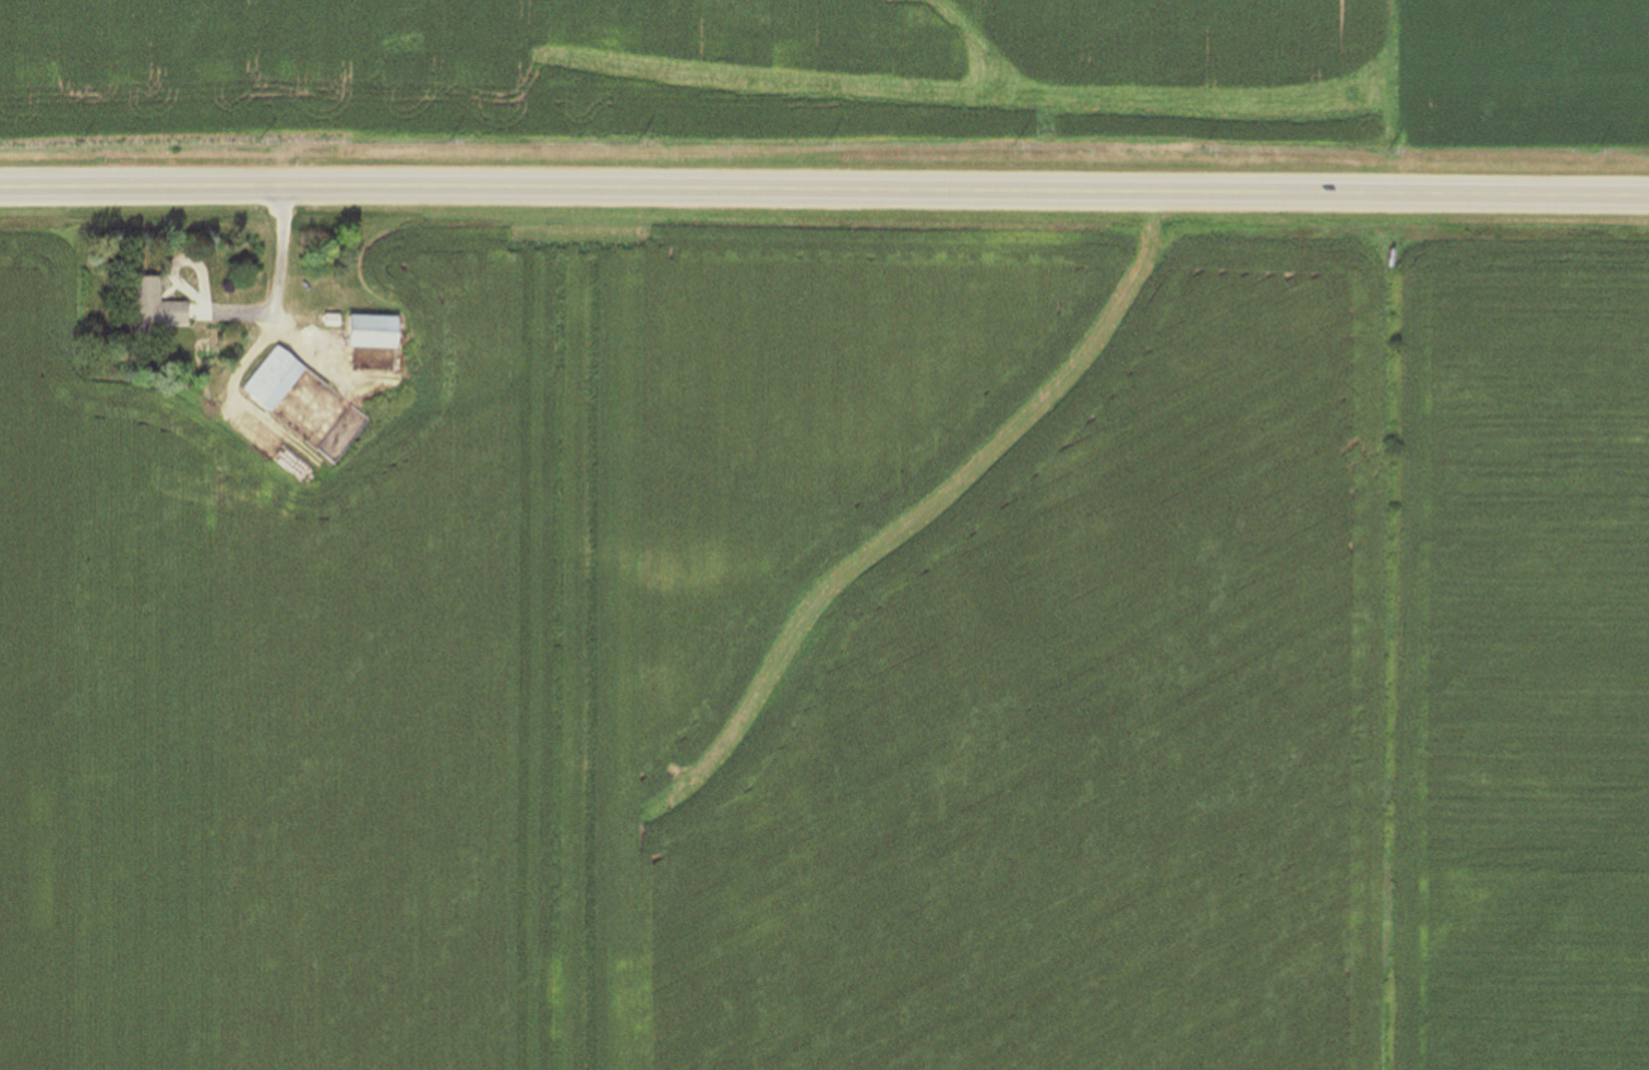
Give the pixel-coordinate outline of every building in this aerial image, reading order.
[(136,277),(136,328),(189,328),(189,303),(161,303),(161,278),(136,277)] [(402,349),(402,317),(352,317),(352,349),(402,349)] [(274,414),(307,368),(278,346),(244,392),(274,414)]
